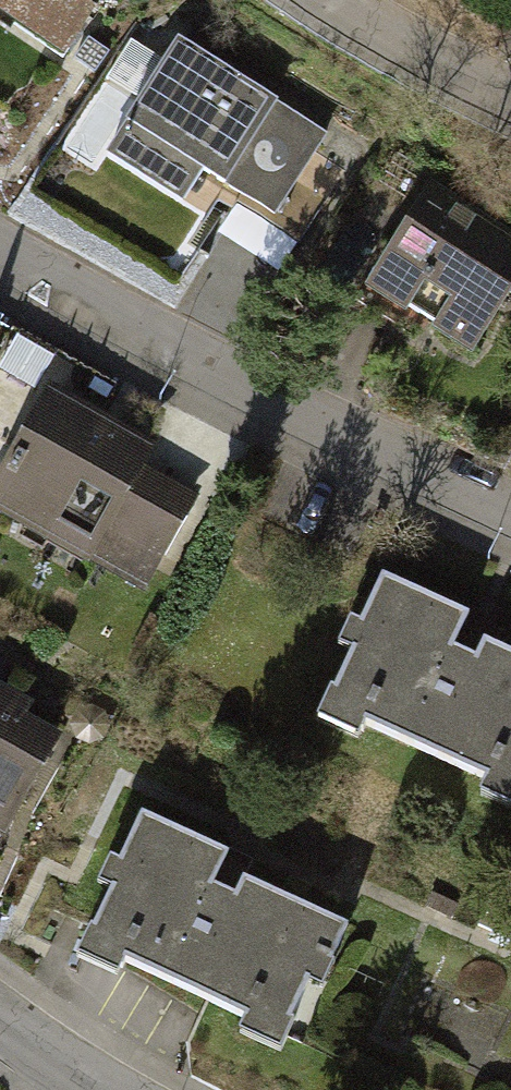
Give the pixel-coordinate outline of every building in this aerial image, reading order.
[(70,61),(111,0),(0,0),(0,15),(70,61)] [(333,131),(177,35),(122,124),(278,220),(333,131)] [(428,190),(369,287),(479,353),(510,299),(510,240),(428,190)] [(45,374),(0,462),(0,504),(149,580),(191,498),(148,476),(168,437),(45,374)] [(383,572),(360,619),(348,613),(336,639),(350,646),(317,714),(355,732),(363,715),(484,774),(477,787),(510,804),(510,648),(485,635),(494,618),(471,607),(468,613),(383,572)] [(0,689),(0,836),(7,840),(67,724),(0,689)] [(224,852),(138,810),(115,857),(104,852),(91,877),(106,885),(73,952),(110,970),(118,954),(239,1012),(233,1026),(275,1047),(290,1017),(283,1013),(302,974),(318,981),(330,956),(326,954),(341,923),(241,874),(249,856),(227,845),(224,852)]
